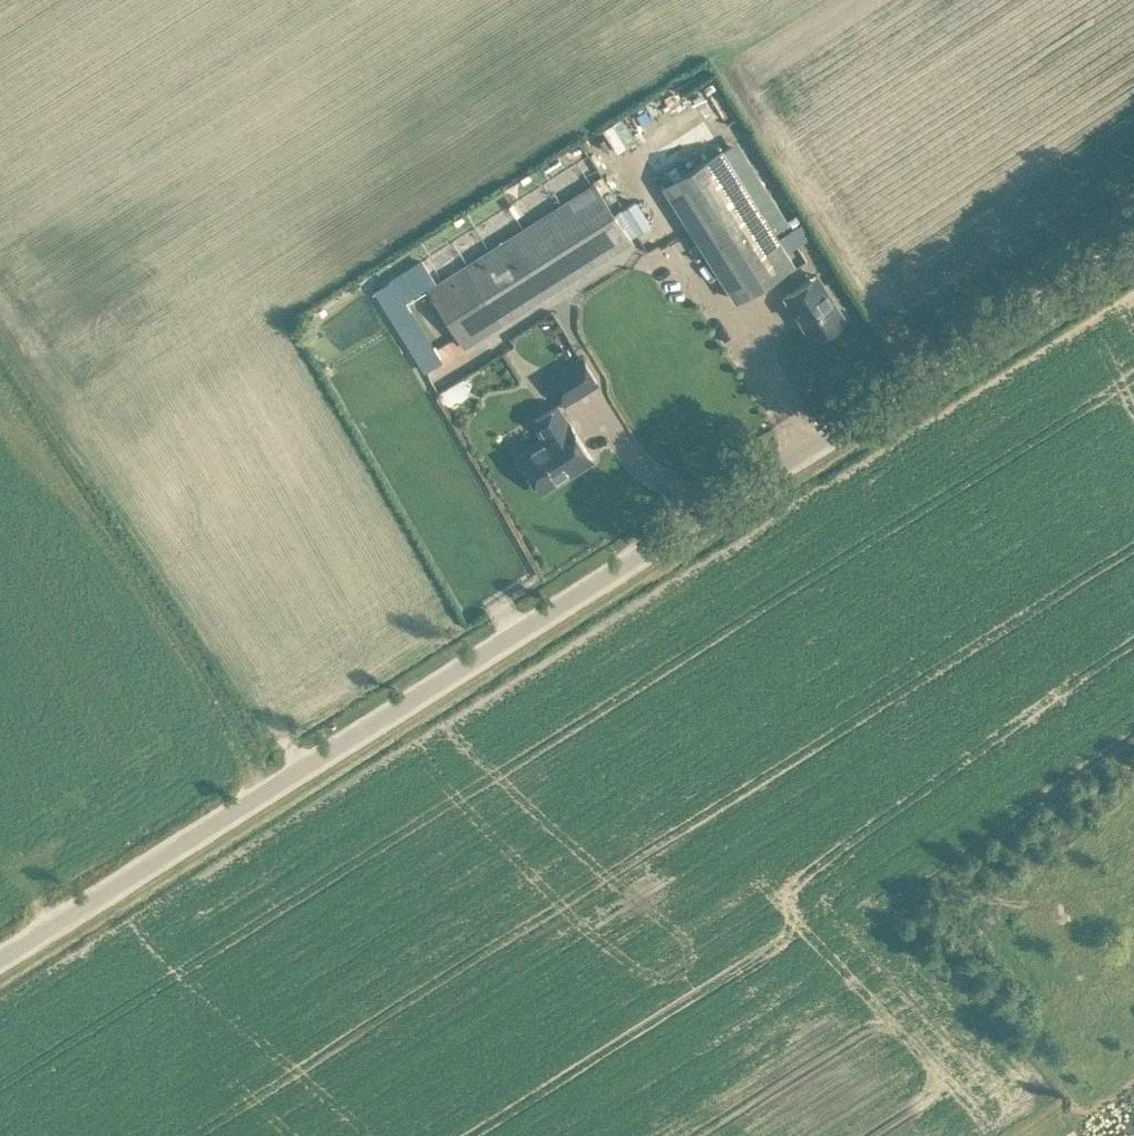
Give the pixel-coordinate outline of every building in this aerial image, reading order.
[(721,149),(664,185),(725,280),(737,299),(794,262),(782,244),(774,231),(721,149)] [(464,262),(465,264),(428,286),(465,347),(502,323),(633,240),(595,179),(464,262)] [(782,295),(812,341),(848,319),(817,272),(782,295)] [(390,279),(372,290),(422,369),(440,358),(390,279)] [(583,357),(550,377),(565,401),(597,381),(583,357)] [(440,392),(449,408),(464,399),(455,383),(440,392)] [(518,454),(526,468),(538,487),(543,484),(547,486),(558,479),(558,474),(572,466),(575,469),(592,458),(570,422),(568,423),(556,405),(534,419),(546,437),(518,454)] [(1121,422),(1133,444),(1133,415),(1121,422)]
